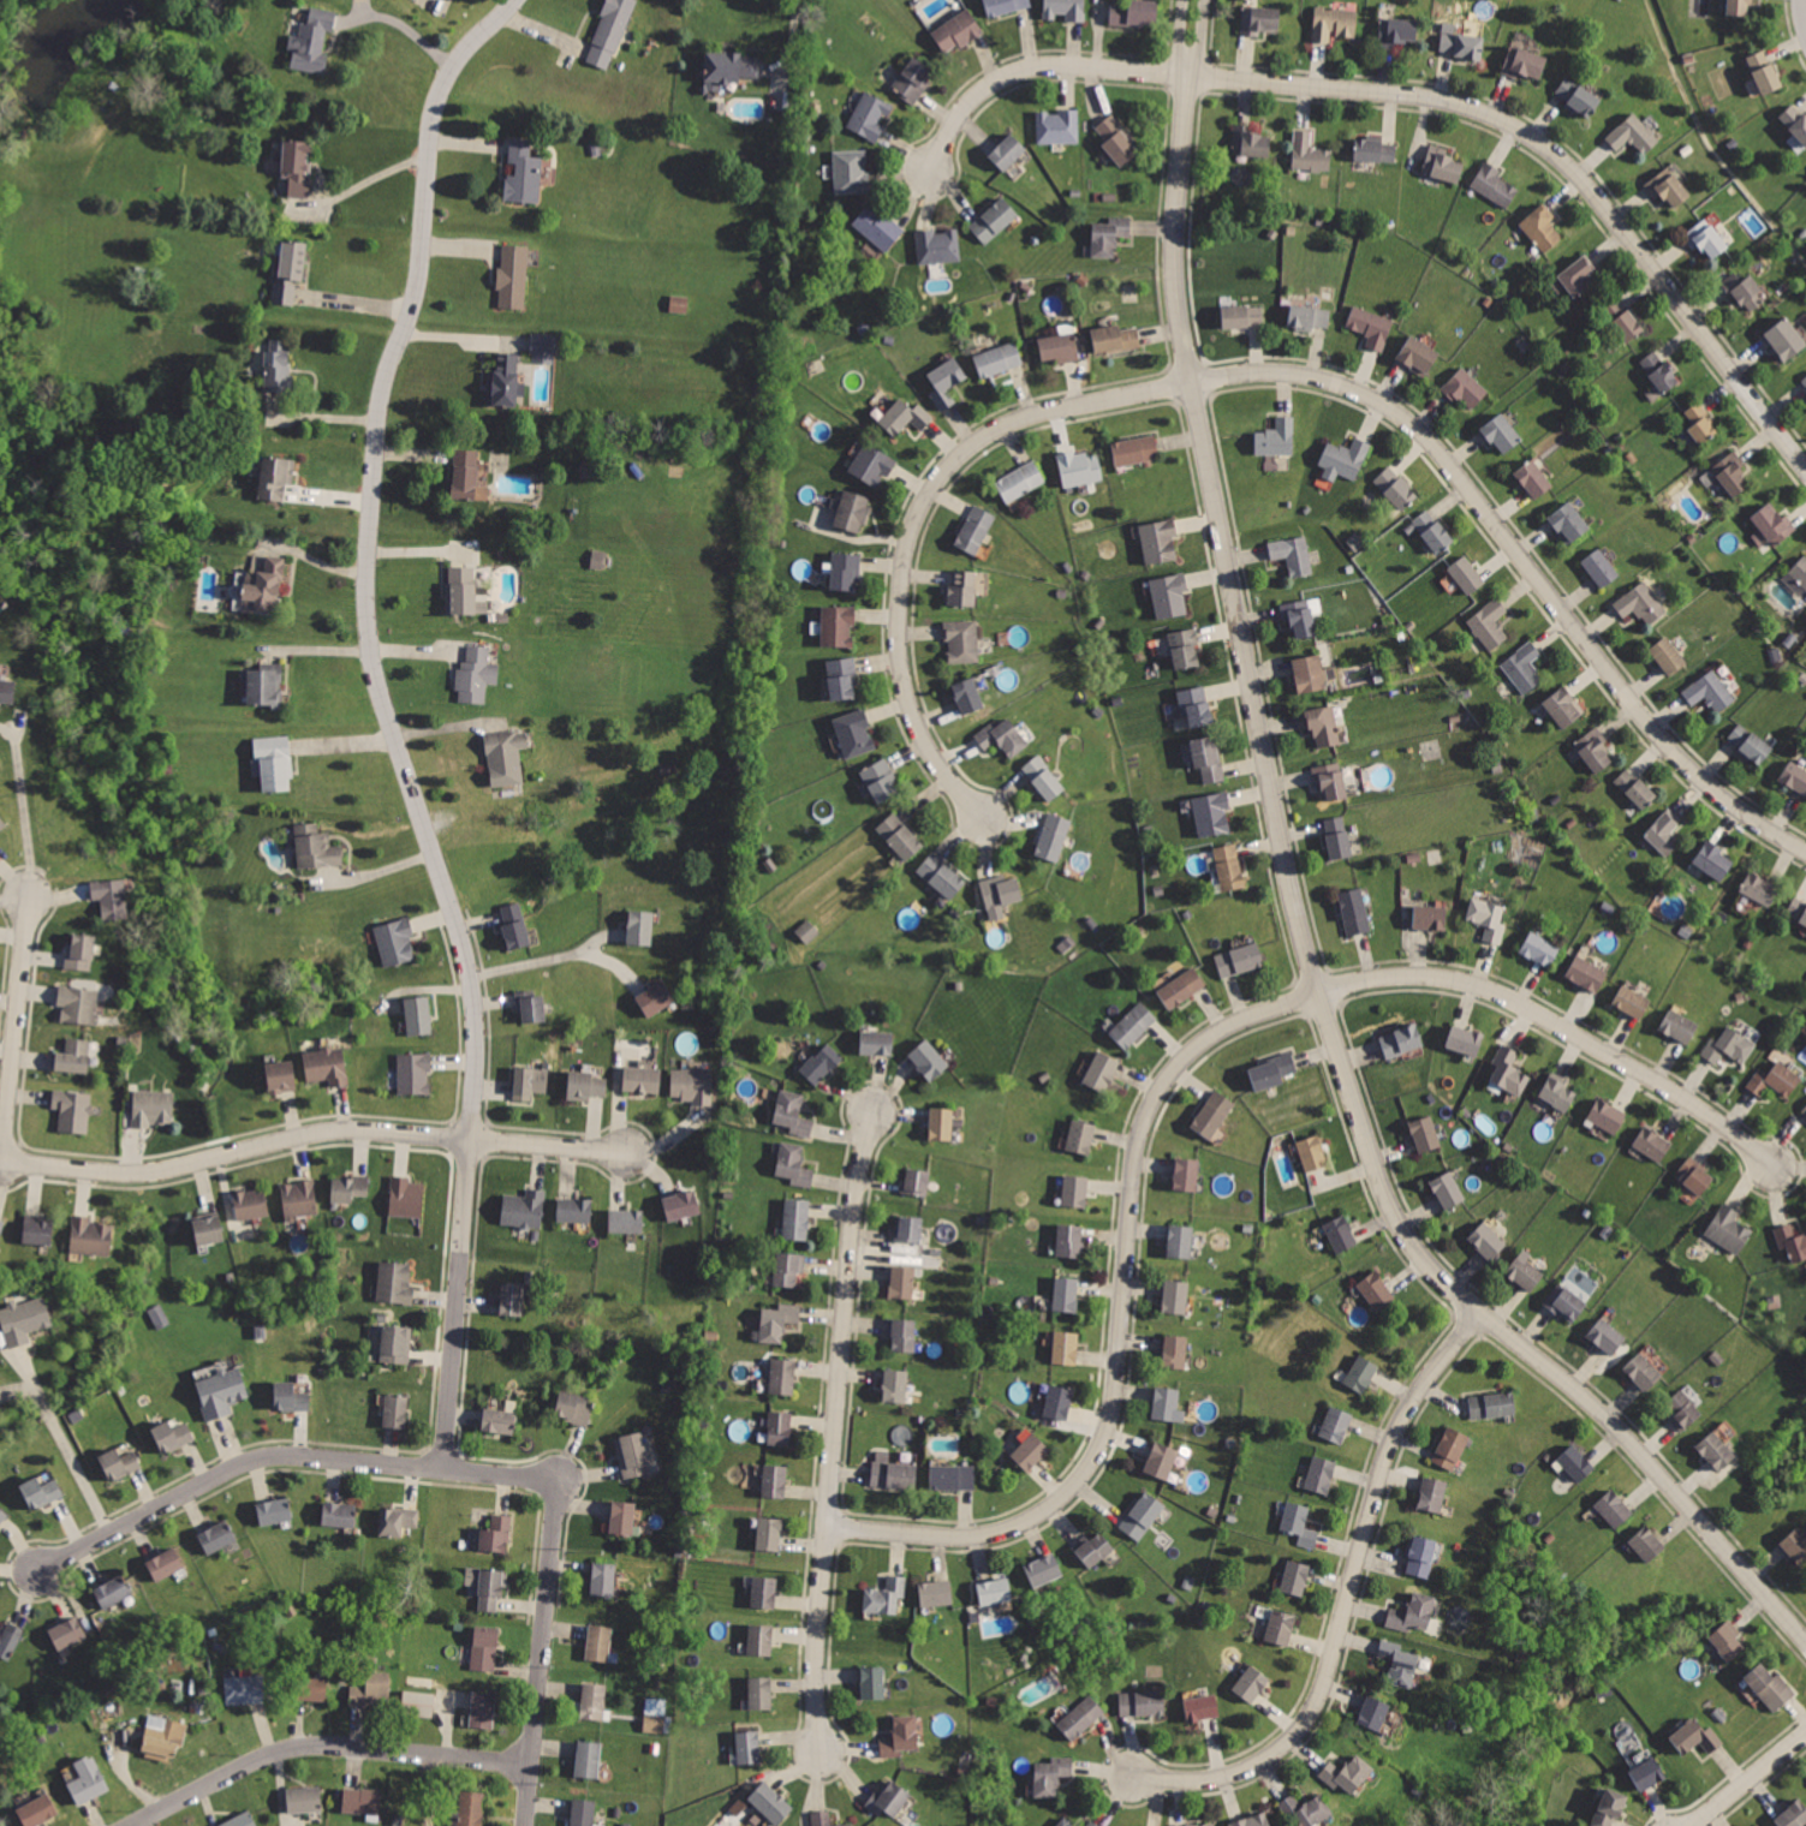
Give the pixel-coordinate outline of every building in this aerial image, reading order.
[(597,12),(604,16),(585,62),(610,73),(641,0),(602,0),(597,12)] [(990,16),(1036,4),(1035,0),(986,0),(990,16)] [(1043,16),(1067,16),(1067,22),(1087,23),(1088,0),(1044,0),(1043,16)] [(1110,23),(1157,25),(1158,0),(1111,0),(1110,23)] [(1727,16),(1746,17),(1747,0),(1728,0),(1727,16)] [(1241,4),(1238,36),(1258,38),(1259,31),(1276,34),(1278,8),(1241,4)] [(1316,4),(1312,44),(1330,46),(1331,37),(1355,40),(1358,7),(1316,4)] [(314,6),(310,23),(300,20),(298,32),(288,30),(281,67),(327,77),(332,58),(323,55),(328,30),(339,32),(344,12),(314,6)] [(968,6),(929,31),(944,55),(983,30),(968,6)] [(1378,14),(1375,48),(1395,50),(1396,42),(1415,44),(1418,19),(1378,14)] [(1441,31),(1438,50),(1454,52),(1453,58),(1480,60),(1483,35),(1441,31)] [(1510,43),(1498,74),(1518,82),(1521,72),(1540,79),(1548,58),(1510,43)] [(1764,46),(1744,54),(1762,96),(1782,88),(1764,46)] [(758,77),(759,53),(705,51),(703,92),(721,92),(721,83),(738,83),(738,76),(758,77)] [(913,55),(889,90),(914,108),(932,82),(928,78),(934,70),(913,55)] [(1568,72),(1555,91),(1568,101),(1564,107),(1584,120),(1602,95),(1568,72)] [(864,93),(846,127),(877,143),(886,127),(880,125),(889,106),(864,93)] [(1776,118),(1805,147),(1805,117),(1790,102),(1776,118)] [(1038,114),(1039,144),(1080,143),(1079,106),(1061,106),(1062,113),(1038,114)] [(1633,111),(1605,138),(1617,151),(1628,141),(1645,156),(1662,141),(1633,111)] [(1113,114),(1093,130),(1123,165),(1143,149),(1113,114)] [(1233,124),(1229,157),(1272,161),(1274,138),(1252,137),(1253,125),(1233,124)] [(1297,130),(1293,169),(1334,173),(1335,151),(1312,149),(1313,131),(1297,130)] [(1011,132),(985,157),(1005,175),(1030,150),(1011,132)] [(282,136),(279,173),(287,174),(285,197),(314,199),(318,139),(282,136)] [(508,136),(506,199),(543,201),(544,156),(532,155),(532,137),(508,136)] [(1355,136),(1354,163),(1396,165),(1397,145),(1382,145),(1382,137),(1355,136)] [(1431,143),(1421,175),(1460,187),(1467,165),(1441,156),(1443,147),(1431,143)] [(834,149),(836,193),(870,192),(868,148),(834,149)] [(1484,161),(1468,186),(1509,210),(1521,190),(1497,175),(1501,171),(1484,161)] [(1667,167),(1643,186),(1657,203),(1663,198),(1673,209),(1689,196),(1667,167)] [(1002,196),(967,226),(987,246),(1020,217),(1002,196)] [(1540,202),(1518,222),(1544,252),(1562,237),(1551,225),(1556,220),(1540,202)] [(866,205),(851,225),(889,255),(908,231),(887,213),(882,217),(866,205)] [(1092,220),(1092,258),(1114,258),(1114,237),(1133,238),(1133,215),(1111,215),(1111,221),(1092,220)] [(1704,216),(1680,235),(1693,252),(1700,246),(1712,262),(1729,249),(1704,216)] [(918,229),(922,265),(961,261),(958,225),(918,229)] [(279,240),(273,305),(294,308),(297,284),(304,284),(308,243),(279,240)] [(503,246),(502,269),(495,268),(494,290),(500,291),(500,309),(529,310),(531,247),(503,246)] [(1585,255),(1555,276),(1572,300),(1595,284),(1590,276),(1597,270),(1585,255)] [(1735,270),(1716,285),(1736,311),(1744,305),(1750,312),(1768,298),(1748,274),(1741,279),(1735,270)] [(669,310),(686,311),(687,295),(670,294),(669,310)] [(1616,296),(1599,310),(1628,345),(1646,330),(1616,296)] [(1223,306),(1226,329),(1266,326),(1264,303),(1223,306)] [(1289,303),(1286,327),(1311,330),(1312,326),(1331,329),(1335,309),(1289,303)] [(1354,304),(1346,327),(1369,335),(1365,347),(1384,354),(1397,318),(1354,304)] [(1764,335),(1786,364),(1805,348),(1805,339),(1788,316),(1764,335)] [(1093,328),(1099,358),(1143,348),(1138,327),(1122,330),(1120,322),(1093,328)] [(1037,336),(1041,358),(1055,354),(1057,366),(1089,360),(1083,328),(1037,336)] [(1411,334),(1395,359),(1426,378),(1442,353),(1411,334)] [(266,338),(263,392),(292,393),(293,359),(286,358),(287,339),(266,338)] [(973,353),(982,378),(1025,363),(1017,339),(973,353)] [(1656,346),(1639,359),(1664,393),(1682,380),(1656,346)] [(497,351),(496,371),(488,370),(487,405),(514,406),(514,396),(525,396),(525,381),(517,380),(518,352),(497,351)] [(953,356),(925,374),(934,386),(926,390),(941,412),(956,401),(948,388),(966,376),(953,356)] [(1464,366),(1441,390),(1454,402),(1460,395),(1474,410),(1490,393),(1464,366)] [(899,395),(876,422),(894,437),(908,420),(922,431),(936,414),(919,400),(913,407),(899,395)] [(1701,402),(1686,414),(1694,424),(1685,431),(1698,447),(1716,432),(1704,418),(1710,413),(1701,402)] [(1501,411),(1477,428),(1489,444),(1494,441),(1503,453),(1522,440),(1501,411)] [(1254,428),(1254,454),(1294,455),(1294,417),(1276,417),(1276,429),(1254,428)] [(1113,437),(1117,464),(1160,456),(1156,430),(1113,437)] [(1328,438),(1318,461),(1328,465),(1323,476),(1336,482),(1340,473),(1358,481),(1372,442),(1355,436),(1351,448),(1328,438)] [(865,440),(850,470),(875,484),(881,475),(890,479),(901,461),(865,440)] [(454,447),(449,496),(488,500),(489,484),(478,483),(481,449),(454,447)] [(1055,454),(1061,489),(1105,479),(1101,452),(1083,455),(1083,449),(1055,454)] [(1734,449),(1711,469),(1736,499),(1752,487),(1738,470),(1745,464),(1734,449)] [(258,456),(256,499),(284,501),(285,484),(294,484),(297,459),(258,456)] [(995,479),(1008,502),(1045,479),(1032,456),(995,479)] [(1532,459),(1514,472),(1534,500),(1554,487),(1532,459)] [(1391,464),(1375,481),(1403,512),(1421,495),(1391,464)] [(845,489),(833,525),(860,533),(871,497),(845,489)] [(1548,515),(1570,545),(1590,530),(1568,500),(1548,515)] [(1768,502),(1748,519),(1775,551),(1802,530),(1788,512),(1781,518),(1768,502)] [(976,505),(956,543),(979,555),(1000,517),(976,505)] [(1426,508),(1409,523),(1436,554),(1453,539),(1426,508)] [(1139,524),(1148,565),(1175,560),(1170,538),(1178,537),(1174,517),(1139,524)] [(1268,541),(1271,561),(1289,557),(1292,578),(1315,573),(1307,535),(1268,541)] [(1601,547),(1580,562),(1602,592),(1622,577),(1601,547)] [(606,551),(593,548),(590,566),(603,569),(606,551)] [(834,550),(832,590),(851,591),(851,583),(863,584),(864,553),(834,550)] [(267,554),(264,573),(243,571),(236,614),(279,620),(287,557),(267,554)] [(1467,554),(1448,569),(1470,597),(1489,581),(1467,554)] [(1790,571),(1805,586),(1805,554),(1790,571)] [(448,566),(449,615),(491,614),(491,598),(477,598),(476,565),(448,566)] [(955,569),(954,586),(946,586),(944,608),(981,610),(983,571),(955,569)] [(1151,579),(1158,617),(1185,611),(1182,593),(1188,592),(1185,573),(1151,579)] [(1644,579),(1611,605),(1623,621),(1637,610),(1649,625),(1668,610),(1644,579)] [(1497,596),(1466,622),(1491,652),(1510,637),(1497,620),(1510,613),(1497,596)] [(1281,603),(1285,622),(1289,621),(1294,639),(1319,634),(1311,597),(1281,603)] [(823,604),(822,645),(853,646),(854,605),(823,604)] [(946,621),(947,662),(978,661),(977,620),(946,621)] [(1169,631),(1178,672),(1199,667),(1194,646),(1200,645),(1196,626),(1169,631)] [(1665,637),(1647,652),(1670,678),(1688,662),(1665,637)] [(1530,639),(1498,663),(1524,697),(1543,682),(1530,664),(1543,655),(1530,639)] [(467,644),(467,661),(455,661),(454,703),(485,704),(485,682),(500,681),(500,664),(488,664),(489,644),(467,644)] [(1292,657),(1300,693),(1327,687),(1319,651),(1292,657)] [(825,661),(829,698),(852,696),(851,684),(858,684),(856,657),(825,661)] [(246,666),(245,702),(267,703),(266,712),(284,712),(285,667),(246,666)] [(1716,667),(1681,692),(1692,706),(1704,697),(1718,715),(1740,698),(1716,667)] [(949,685),(962,716),(985,706),(971,675),(949,685)] [(14,702),(16,679),(0,678),(0,701),(14,702)] [(1181,688),(1190,728),(1215,722),(1206,682),(1181,688)] [(1566,682),(1542,703),(1564,728),(1581,714),(1570,700),(1578,697),(1566,682)] [(1301,709),(1306,729),(1316,727),(1321,748),(1343,742),(1333,700),(1301,709)] [(832,717),(844,756),(872,746),(866,729),(871,728),(864,706),(832,717)] [(990,720),(971,734),(984,751),(997,741),(1008,757),(1029,741),(1009,715),(995,724),(990,720)] [(1596,722),(1570,744),(1597,776),(1617,759),(1603,742),(1610,739),(1596,722)] [(1741,722),(1729,738),(1742,747),(1739,752),(1762,768),(1776,747),(1741,722)] [(479,732),(489,790),(524,784),(518,748),(531,746),(528,724),(479,732)] [(1193,736),(1204,784),(1228,780),(1217,732),(1193,736)] [(252,736),(255,777),(263,776),(264,792),(287,790),(287,780),(293,778),(290,733),(252,736)] [(1038,752),(1020,770),(1050,804),(1069,786),(1038,752)] [(884,757),(859,774),(878,802),(895,792),(889,783),(899,777),(884,757)] [(1310,762),(1313,784),(1322,782),(1325,801),(1348,796),(1341,757),(1310,762)] [(1778,780),(1805,795),(1805,765),(1792,757),(1778,780)] [(1631,765),(1614,782),(1643,811),(1659,795),(1631,765)] [(1193,796),(1202,837),(1230,833),(1226,808),(1233,807),(1229,789),(1193,796)] [(1664,808),(1640,839),(1667,860),(1682,841),(1673,834),(1681,823),(1664,808)] [(893,810),(872,829),(906,864),(926,843),(893,810)] [(1048,811),(1033,857),(1059,865),(1074,819),(1048,811)] [(1323,818),(1333,859),(1354,854),(1345,813),(1323,818)] [(291,823),(298,872),(346,865),(344,845),(332,847),(329,831),(322,833),(320,819),(291,823)] [(1706,839),(1691,861),(1722,882),(1734,864),(1719,855),(1723,849),(1706,839)] [(1214,847),(1222,891),(1245,884),(1238,842),(1214,847)] [(932,853),(916,873),(949,902),(966,881),(932,853)] [(1751,871),(1740,893),(1770,908),(1781,887),(1751,871)] [(91,881),(94,901),(101,900),(103,923),(131,919),(125,876),(91,881)] [(977,882),(987,912),(1025,900),(1018,877),(1001,882),(1000,876),(977,882)] [(1339,893),(1349,937),(1372,931),(1361,887),(1339,893)] [(1472,896),(1465,920),(1484,926),(1480,939),(1502,947),(1509,925),(1500,923),(1507,907),(1472,896)] [(1783,915),(1805,928),(1805,903),(1793,896),(1783,915)] [(501,907),(506,924),(497,926),(506,953),(532,944),(519,901),(501,907)] [(1413,905),(1412,930),(1447,931),(1448,907),(1413,905)] [(627,909),(624,947),(651,949),(656,913),(627,909)] [(375,926),(386,968),(415,960),(407,938),(415,936),(409,917),(375,926)] [(794,930),(806,943),(819,931),(808,918),(794,930)] [(1532,930),(1519,953),(1550,971),(1563,948),(1532,930)] [(68,932),(66,969),(91,971),(95,935),(68,932)] [(1216,955),(1223,978),(1265,963),(1258,941),(1216,955)] [(1578,955),(1564,977),(1596,997),(1609,974),(1578,955)] [(1193,969),(1156,995),(1169,1013),(1205,987),(1193,969)] [(664,980),(636,999),(649,1020),(678,1001),(664,980)] [(1623,984),(1611,1006),(1643,1024),(1655,1001),(1623,984)] [(58,985),(55,1007),(62,1007),(61,1021),(95,1026),(100,991),(58,985)] [(515,992),(521,1026),(547,1022),(541,987),(515,992)] [(403,997),(407,1038),(435,1034),(430,993),(403,997)] [(1142,1001),(1109,1032),(1127,1051),(1160,1020),(1142,1001)] [(1671,1009),(1658,1032),(1687,1048),(1700,1026),(1671,1009)] [(1381,1036),(1389,1061),(1424,1049),(1415,1024),(1381,1036)] [(1452,1024),(1443,1048),(1478,1058),(1486,1034),(1452,1024)] [(1712,1037),(1699,1056),(1715,1067),(1723,1054),(1744,1066),(1756,1045),(1728,1027),(1719,1042),(1712,1037)] [(860,1030),(859,1054),(894,1056),(895,1032),(860,1030)] [(54,1050),(53,1073),(87,1076),(90,1040),(66,1038),(65,1051),(54,1050)] [(928,1038),(907,1058),(931,1084),(952,1063),(928,1038)] [(1501,1040),(1490,1062),(1497,1066),(1486,1081),(1518,1096),(1532,1075),(1512,1067),(1522,1051),(1501,1040)] [(827,1043),(798,1072),(818,1085),(842,1060),(827,1043)] [(302,1055),(306,1084),(328,1080),(332,1091),(351,1087),(344,1046),(302,1055)] [(1098,1051),(1083,1085),(1107,1096),(1122,1062),(1098,1051)] [(400,1052),(400,1096),(431,1096),(431,1052),(400,1052)] [(1291,1055),(1248,1070),(1256,1092),(1283,1082),(1281,1079),(1298,1073),(1291,1055)] [(261,1066),(267,1096),(299,1090),(293,1060),(261,1066)] [(518,1064),(514,1099),(534,1102),(535,1093),(548,1094),(550,1068),(518,1064)] [(1758,1064),(1741,1090),(1762,1103),(1770,1090),(1787,1100),(1799,1080),(1774,1064),(1770,1072),(1758,1064)] [(625,1066),(624,1093),(660,1094),(661,1068),(625,1066)] [(568,1070),(565,1102),(586,1104),(586,1096),(607,1098),(609,1075),(568,1070)] [(670,1070),(670,1098),(689,1098),(690,1106),(709,1106),(709,1070),(670,1070)] [(1550,1075),(1537,1097),(1566,1115),(1579,1093),(1550,1075)] [(52,1088),(50,1110),(60,1111),(58,1134),(88,1138),(93,1093),(52,1088)] [(1217,1088),(1191,1127),(1210,1140),(1236,1103),(1217,1088)] [(782,1090),(774,1122),(788,1127),(787,1133),(811,1140),(817,1122),(799,1117),(805,1096),(782,1090)] [(136,1091),(135,1129),(149,1129),(150,1123),(173,1123),(174,1092),(136,1091)] [(1599,1098),(1586,1120),(1617,1136),(1629,1115),(1599,1098)] [(930,1106),(930,1141),(953,1141),(953,1106),(930,1106)] [(1408,1122),(1419,1156),(1442,1147),(1430,1114),(1408,1122)] [(1072,1121),(1066,1151),(1090,1156),(1096,1126),(1072,1121)] [(1644,1126),(1629,1150),(1658,1168),(1673,1144),(1644,1126)] [(1295,1141),(1305,1172),(1328,1165),(1318,1133),(1295,1141)] [(783,1141),(776,1175),(792,1177),(791,1186),(811,1191),(817,1168),(804,1165),(807,1146),(783,1141)] [(1687,1154),(1668,1180),(1697,1203),(1713,1180),(1699,1169),(1703,1165),(1687,1154)] [(1174,1158),(1172,1191),(1197,1193),(1199,1159),(1174,1158)] [(906,1166),(902,1197),(929,1200),(932,1170),(906,1166)] [(1430,1181),(1447,1212),(1467,1201),(1452,1170),(1430,1181)] [(332,1177),(330,1205),(353,1205),(353,1198),(371,1198),(372,1172),(350,1172),(350,1177),(332,1177)] [(394,1175),(391,1218),(422,1221),(424,1186),(412,1186),(412,1176),(394,1175)] [(1063,1175),(1060,1207),(1084,1210),(1087,1177),(1063,1175)] [(278,1184),(284,1218),(318,1212),(312,1178),(278,1184)] [(233,1193),(240,1221),(270,1213),(263,1186),(233,1193)] [(660,1198),(667,1224),(703,1213),(696,1187),(660,1198)] [(503,1193),(500,1225),(544,1230),(548,1191),(528,1188),(526,1195),(503,1193)] [(559,1197),(556,1222),(591,1224),(592,1199),(559,1197)] [(786,1199),(781,1240),(807,1243),(812,1203),(786,1199)] [(1724,1204),(1705,1237),(1738,1258),(1753,1233),(1735,1223),(1741,1213),(1724,1204)] [(608,1207),(608,1234),(645,1234),(645,1207),(608,1207)] [(189,1218),(196,1248),(226,1241),(219,1211),(189,1218)] [(71,1215),(67,1255),(112,1259),(115,1228),(94,1227),(93,1217),(71,1215)] [(896,1215),(895,1242),(922,1243),(924,1216),(896,1215)] [(1323,1227),(1339,1257),(1360,1246),(1345,1215),(1323,1227)] [(22,1218),(19,1246),(53,1248),(54,1221),(22,1218)] [(1468,1237),(1494,1261),(1509,1246),(1485,1221),(1468,1237)] [(1780,1251),(1788,1247),(1794,1265),(1805,1261),(1805,1235),(1799,1237),(1794,1223),(1772,1230),(1780,1251)] [(1169,1224),(1166,1259),(1191,1260),(1193,1225),(1169,1224)] [(1057,1225),(1055,1258),(1081,1260),(1084,1228),(1057,1225)] [(1522,1245),(1502,1273),(1532,1295),(1546,1276),(1527,1263),(1534,1253),(1522,1245)] [(777,1252),(774,1285),(795,1287),(797,1276),(803,1273),(804,1253),(777,1252)] [(381,1261),(376,1303),(412,1307),(415,1287),(406,1285),(409,1265),(381,1261)] [(888,1267),(888,1300),(914,1301),(916,1267),(888,1267)] [(1358,1285),(1377,1313),(1396,1299),(1377,1271),(1358,1285)] [(1056,1278),(1053,1312),(1077,1314),(1080,1281),(1056,1278)] [(501,1282),(497,1317),(526,1319),(529,1284),(501,1282)] [(1164,1282),(1162,1314),(1187,1315),(1190,1283),(1164,1282)] [(1562,1283),(1545,1305),(1573,1326),(1590,1305),(1562,1283)] [(10,1349),(30,1341),(26,1333),(54,1324),(42,1293),(0,1309),(0,1323),(10,1349)] [(761,1307),(757,1343),(782,1345),(783,1326),(803,1327),(805,1306),(785,1303),(785,1309),(761,1307)] [(887,1317),(886,1337),(892,1337),(892,1350),(916,1353),(918,1319),(887,1317)] [(1603,1318),(1586,1336),(1614,1359),(1629,1341),(1603,1318)] [(383,1325),(380,1363),(410,1366),(412,1327),(383,1325)] [(1054,1331),(1050,1363),(1075,1366),(1079,1333),(1054,1331)] [(1163,1336),(1161,1366),(1186,1368),(1188,1338),(1163,1336)] [(1643,1350),(1623,1368),(1647,1394),(1667,1374),(1643,1350)] [(1360,1351),(1342,1382),(1364,1395),(1382,1365),(1360,1351)] [(773,1356),(770,1392),(794,1394),(797,1359),(773,1356)] [(195,1380),(209,1420),(231,1412),(228,1403),(250,1395),(238,1363),(195,1380)] [(883,1368),(881,1403),(906,1406),(908,1371),(883,1368)] [(274,1379),(274,1412),(311,1412),(311,1394),(298,1394),(298,1379),(274,1379)] [(1049,1382),(1039,1415),(1066,1422),(1075,1389),(1049,1382)] [(1157,1384),(1152,1419),(1176,1422),(1181,1388),(1157,1384)] [(1685,1386),(1664,1404),(1673,1414),(1667,1419),(1682,1437),(1709,1414),(1685,1386)] [(1471,1395),(1474,1419),(1518,1413),(1514,1388),(1471,1395)] [(561,1390),(555,1413),(568,1416),(566,1421),(592,1428),(600,1401),(561,1390)] [(385,1392),(382,1425),(407,1427),(411,1395),(385,1392)] [(1331,1401),(1318,1433),(1342,1443),(1355,1410),(1331,1401)] [(483,1406),(481,1430),(517,1432),(519,1408),(483,1406)] [(770,1410),(767,1442),(789,1444),(793,1413),(770,1410)] [(149,1428),(165,1457),(198,1438),(187,1420),(177,1426),(171,1416),(149,1428)] [(1448,1424),(1430,1461),(1454,1473),(1472,1436),(1448,1424)] [(1712,1427),(1693,1445),(1718,1474),(1738,1456),(1712,1427)] [(614,1437),(625,1480),(651,1474),(642,1431),(614,1437)] [(1011,1454),(1027,1470),(1050,1448),(1033,1431),(1011,1454)] [(1155,1438),(1142,1470),(1167,1480),(1180,1449),(1155,1438)] [(1572,1443),(1555,1458),(1579,1485),(1597,1468),(1572,1443)] [(99,1455),(114,1482),(144,1466),(133,1448),(123,1455),(117,1445),(99,1455)] [(1313,1454),(1304,1488),(1328,1496),(1337,1461),(1313,1454)] [(765,1461),(762,1496),(786,1499),(789,1463),(765,1461)] [(872,1462),(870,1485),(914,1487),(917,1464),(872,1462)] [(930,1463),(930,1490),(977,1490),(977,1462),(930,1463)] [(19,1484),(34,1512),(67,1496),(56,1475),(46,1481),(41,1473),(19,1484)] [(1421,1474),(1414,1508),(1442,1514),(1449,1480),(1421,1474)] [(1613,1487),(1593,1504),(1617,1529),(1635,1512),(1613,1487)] [(1119,1526),(1139,1539),(1163,1504),(1143,1491),(1119,1526)] [(255,1502),(261,1527),(294,1520),(290,1494),(255,1502)] [(322,1497),(318,1523),(353,1528),(358,1502),(322,1497)] [(614,1499),(610,1535),(634,1538),(639,1503),(614,1499)] [(1289,1500),(1282,1529),(1300,1534),(1297,1545),(1316,1550),(1321,1529),(1306,1526),(1311,1506),(1289,1500)] [(380,1504),(379,1536),(404,1538),(404,1527),(419,1528),(421,1506),(380,1504)] [(11,1514),(0,1505),(0,1526),(11,1514)] [(482,1523),(479,1550),(511,1552),(514,1512),(491,1510),(490,1524),(482,1523)] [(197,1532),(210,1555),(240,1538),(227,1514),(197,1532)] [(757,1515),(755,1550),(780,1552),(783,1517),(757,1515)] [(1647,1523),(1627,1541),(1649,1564),(1668,1546),(1647,1523)] [(1780,1542),(1800,1564),(1805,1559),(1805,1535),(1798,1526),(1780,1542)] [(1074,1548),(1090,1569),(1115,1550),(1099,1529),(1074,1548)] [(1417,1533),(1405,1574),(1429,1580),(1440,1539),(1417,1533)] [(143,1561),(156,1582),(187,1564),(175,1542),(143,1561)] [(1025,1563),(1036,1587),(1065,1574),(1055,1550),(1025,1563)] [(1289,1557),(1280,1592),(1303,1598),(1312,1564),(1289,1557)] [(592,1558),(589,1594),(615,1598),(619,1562),(592,1558)] [(466,1565),(466,1582),(479,1583),(478,1611),(499,1612),(500,1598),(507,1598),(508,1568),(466,1565)] [(94,1588),(107,1610),(136,1593),(123,1570),(94,1588)] [(977,1580),(982,1604),(1013,1597),(1007,1573),(977,1580)] [(864,1586),(864,1611),(898,1612),(898,1599),(906,1599),(907,1574),(886,1574),(886,1586),(864,1586)] [(755,1575),(752,1609),(775,1610),(779,1576),(755,1575)] [(918,1581),(920,1605),(954,1601),(952,1577),(918,1581)] [(1414,1593),(1409,1612),(1390,1606),(1384,1627),(1413,1634),(1415,1628),(1426,1630),(1436,1599),(1414,1593)] [(1272,1606),(1263,1641),(1288,1649),(1299,1615),(1272,1606)] [(46,1628),(59,1652),(89,1636),(77,1611),(46,1628)] [(1730,1618),(1709,1637),(1732,1663),(1747,1648),(1739,1639),(1744,1634),(1730,1618)] [(749,1621),(746,1655),(771,1658),(775,1622),(749,1621)] [(589,1622),(584,1658),(609,1661),(613,1624),(589,1622)] [(475,1623),(470,1669),(497,1672),(502,1625),(475,1623)] [(11,1660),(23,1631),(6,1624),(4,1629),(0,1627),(0,1656),(11,1660)] [(1381,1635),(1375,1657),(1390,1661),(1385,1681),(1413,1688),(1423,1653),(1402,1647),(1403,1641),(1381,1635)] [(1760,1659),(1740,1677),(1776,1715),(1800,1694),(1781,1671),(1776,1676),(1760,1659)] [(859,1664),(860,1702),(886,1701),(884,1663),(859,1664)] [(1250,1663),(1229,1688),(1250,1703),(1270,1678),(1250,1663)] [(351,1682),(348,1706),(388,1708),(391,1673),(368,1671),(368,1683),(351,1682)] [(225,1675),(226,1703),(266,1702),(264,1673),(225,1675)] [(296,1673),(293,1701),(328,1703),(330,1676),(296,1673)] [(749,1675),(750,1711),(773,1709),(771,1673),(749,1675)] [(583,1679),(579,1718),(607,1719),(609,1682),(583,1679)] [(406,1688),(403,1715),(437,1720),(441,1693),(406,1688)] [(1182,1695),(1187,1720),(1222,1713),(1217,1688),(1182,1695)] [(472,1689),(470,1726),(495,1729),(497,1691),(472,1689)] [(1121,1691),(1122,1717),(1166,1714),(1166,1690),(1121,1691)] [(1366,1690),(1353,1720),(1377,1732),(1391,1702),(1366,1690)] [(1093,1694),(1057,1725),(1073,1743),(1109,1713),(1093,1694)] [(665,1698),(645,1697),(644,1731),(664,1732),(665,1698)] [(149,1714),(141,1749),(169,1758),(172,1749),(181,1750),(189,1725),(149,1714)] [(880,1736),(883,1760),(904,1758),(902,1750),(919,1748),(914,1714),(889,1718),(892,1735),(880,1736)] [(1694,1714),(1665,1736),(1681,1755),(1699,1742),(1711,1754),(1725,1743),(1712,1724),(1705,1729),(1694,1714)] [(737,1729),(739,1766),(762,1765),(759,1727),(737,1729)] [(578,1738),(573,1777),(600,1780),(604,1742),(578,1738)] [(1331,1758),(1318,1774),(1335,1789),(1339,1784),(1351,1795),(1372,1768),(1354,1753),(1342,1767),(1331,1758)] [(66,1782),(79,1806),(109,1789),(90,1754),(74,1762),(81,1773),(66,1782)] [(1035,1759),(1035,1797),(1059,1797),(1060,1774),(1075,1774),(1075,1754),(1056,1754),(1056,1760),(1035,1759)] [(1652,1754),(1626,1770),(1640,1794),(1667,1778),(1652,1754)] [(864,1804),(881,1816),(886,1809),(896,1818),(913,1794),(892,1779),(884,1789),(878,1785),(864,1804)] [(749,1798),(779,1825),(781,1825),(797,1810),(765,1780),(749,1798)] [(286,1786),(290,1815),(324,1810),(321,1782),(286,1786)] [(1587,1825),(1590,1825),(1610,1825),(1614,1818),(1619,1820),(1631,1794),(1605,1783),(1587,1825)] [(345,1785),(342,1812),(382,1815),(385,1789),(345,1785)] [(457,1825),(485,1825),(487,1791),(459,1789),(457,1825)] [(23,1825),(32,1825),(58,1812),(47,1790),(13,1807),(23,1825)] [(1274,1803),(1282,1818),(1289,1813),(1298,1825),(1317,1825),(1333,1816),(1317,1792),(1301,1803),(1293,1791),(1274,1803)] [(570,1825),(594,1825),(597,1797),(573,1795),(570,1825)] [(1778,1825),(1803,1825),(1805,1824),(1805,1804),(1800,1796),(1771,1818),(1778,1825)] [(221,1825),(261,1825),(249,1806),(220,1824),(221,1825)] [(813,1825),(834,1825),(832,1809),(811,1812),(813,1825)] [(1231,1825),(1270,1825),(1265,1810),(1229,1821),(1231,1825)] [(1056,1825),(1080,1825),(1067,1814),(1056,1825)]
